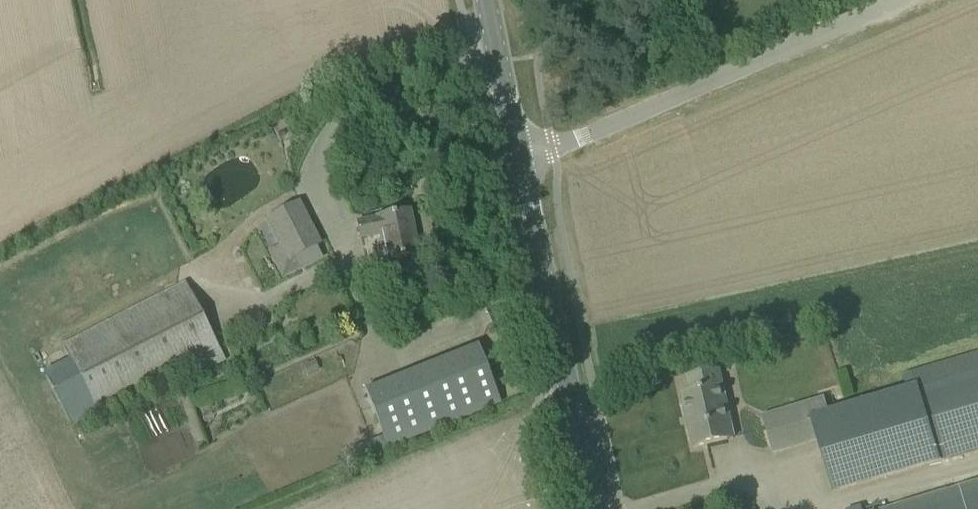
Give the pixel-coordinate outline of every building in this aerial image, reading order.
[(298,205),(267,221),(288,261),(319,246),(298,205)] [(384,236),(389,261),(418,255),(409,211),(360,221),(364,241),(384,236)] [(62,346),(96,413),(189,365),(195,378),(225,362),(185,284),(62,346)] [(364,391),(387,449),(500,403),(477,346),(364,391)] [(915,386),(827,412),(823,399),(791,409),(793,418),(765,426),(773,453),(817,440),(833,493),(977,449),(977,353),(911,373),(915,386)] [(315,361),(305,366),(309,375),(319,370),(315,361)] [(682,395),(693,448),(727,440),(720,406),(725,404),(721,385),(718,370),(687,378),(690,393),(682,395)] [(888,508),(977,508),(977,482),(888,508)]
